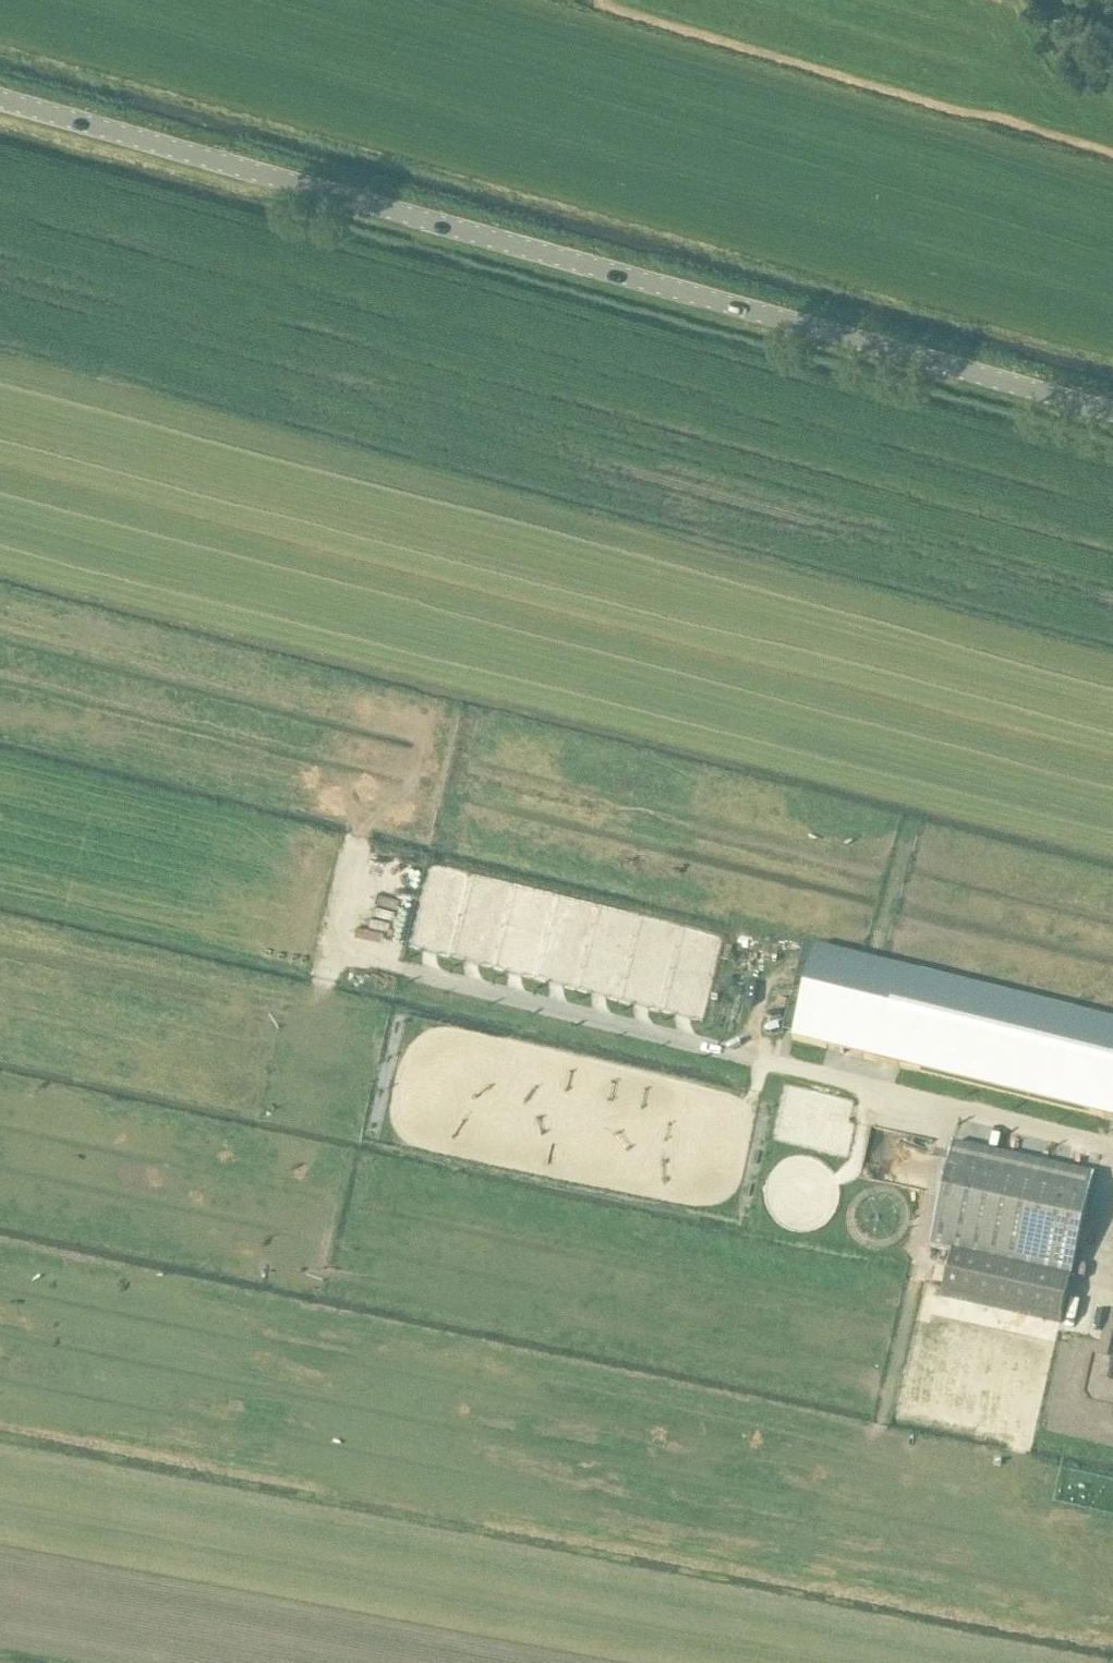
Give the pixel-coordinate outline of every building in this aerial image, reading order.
[(792,1041),(1112,1120),(1112,1020),(816,948),(792,1041)] [(846,1117),(854,1108),(838,1095),(804,1138),(818,1149),(814,1154),(832,1169),(863,1131),(846,1117)] [(951,1144),(930,1239),(952,1244),(943,1288),(941,1297),(1063,1322),(1072,1278),(1094,1176),(975,1149),(951,1144)]
